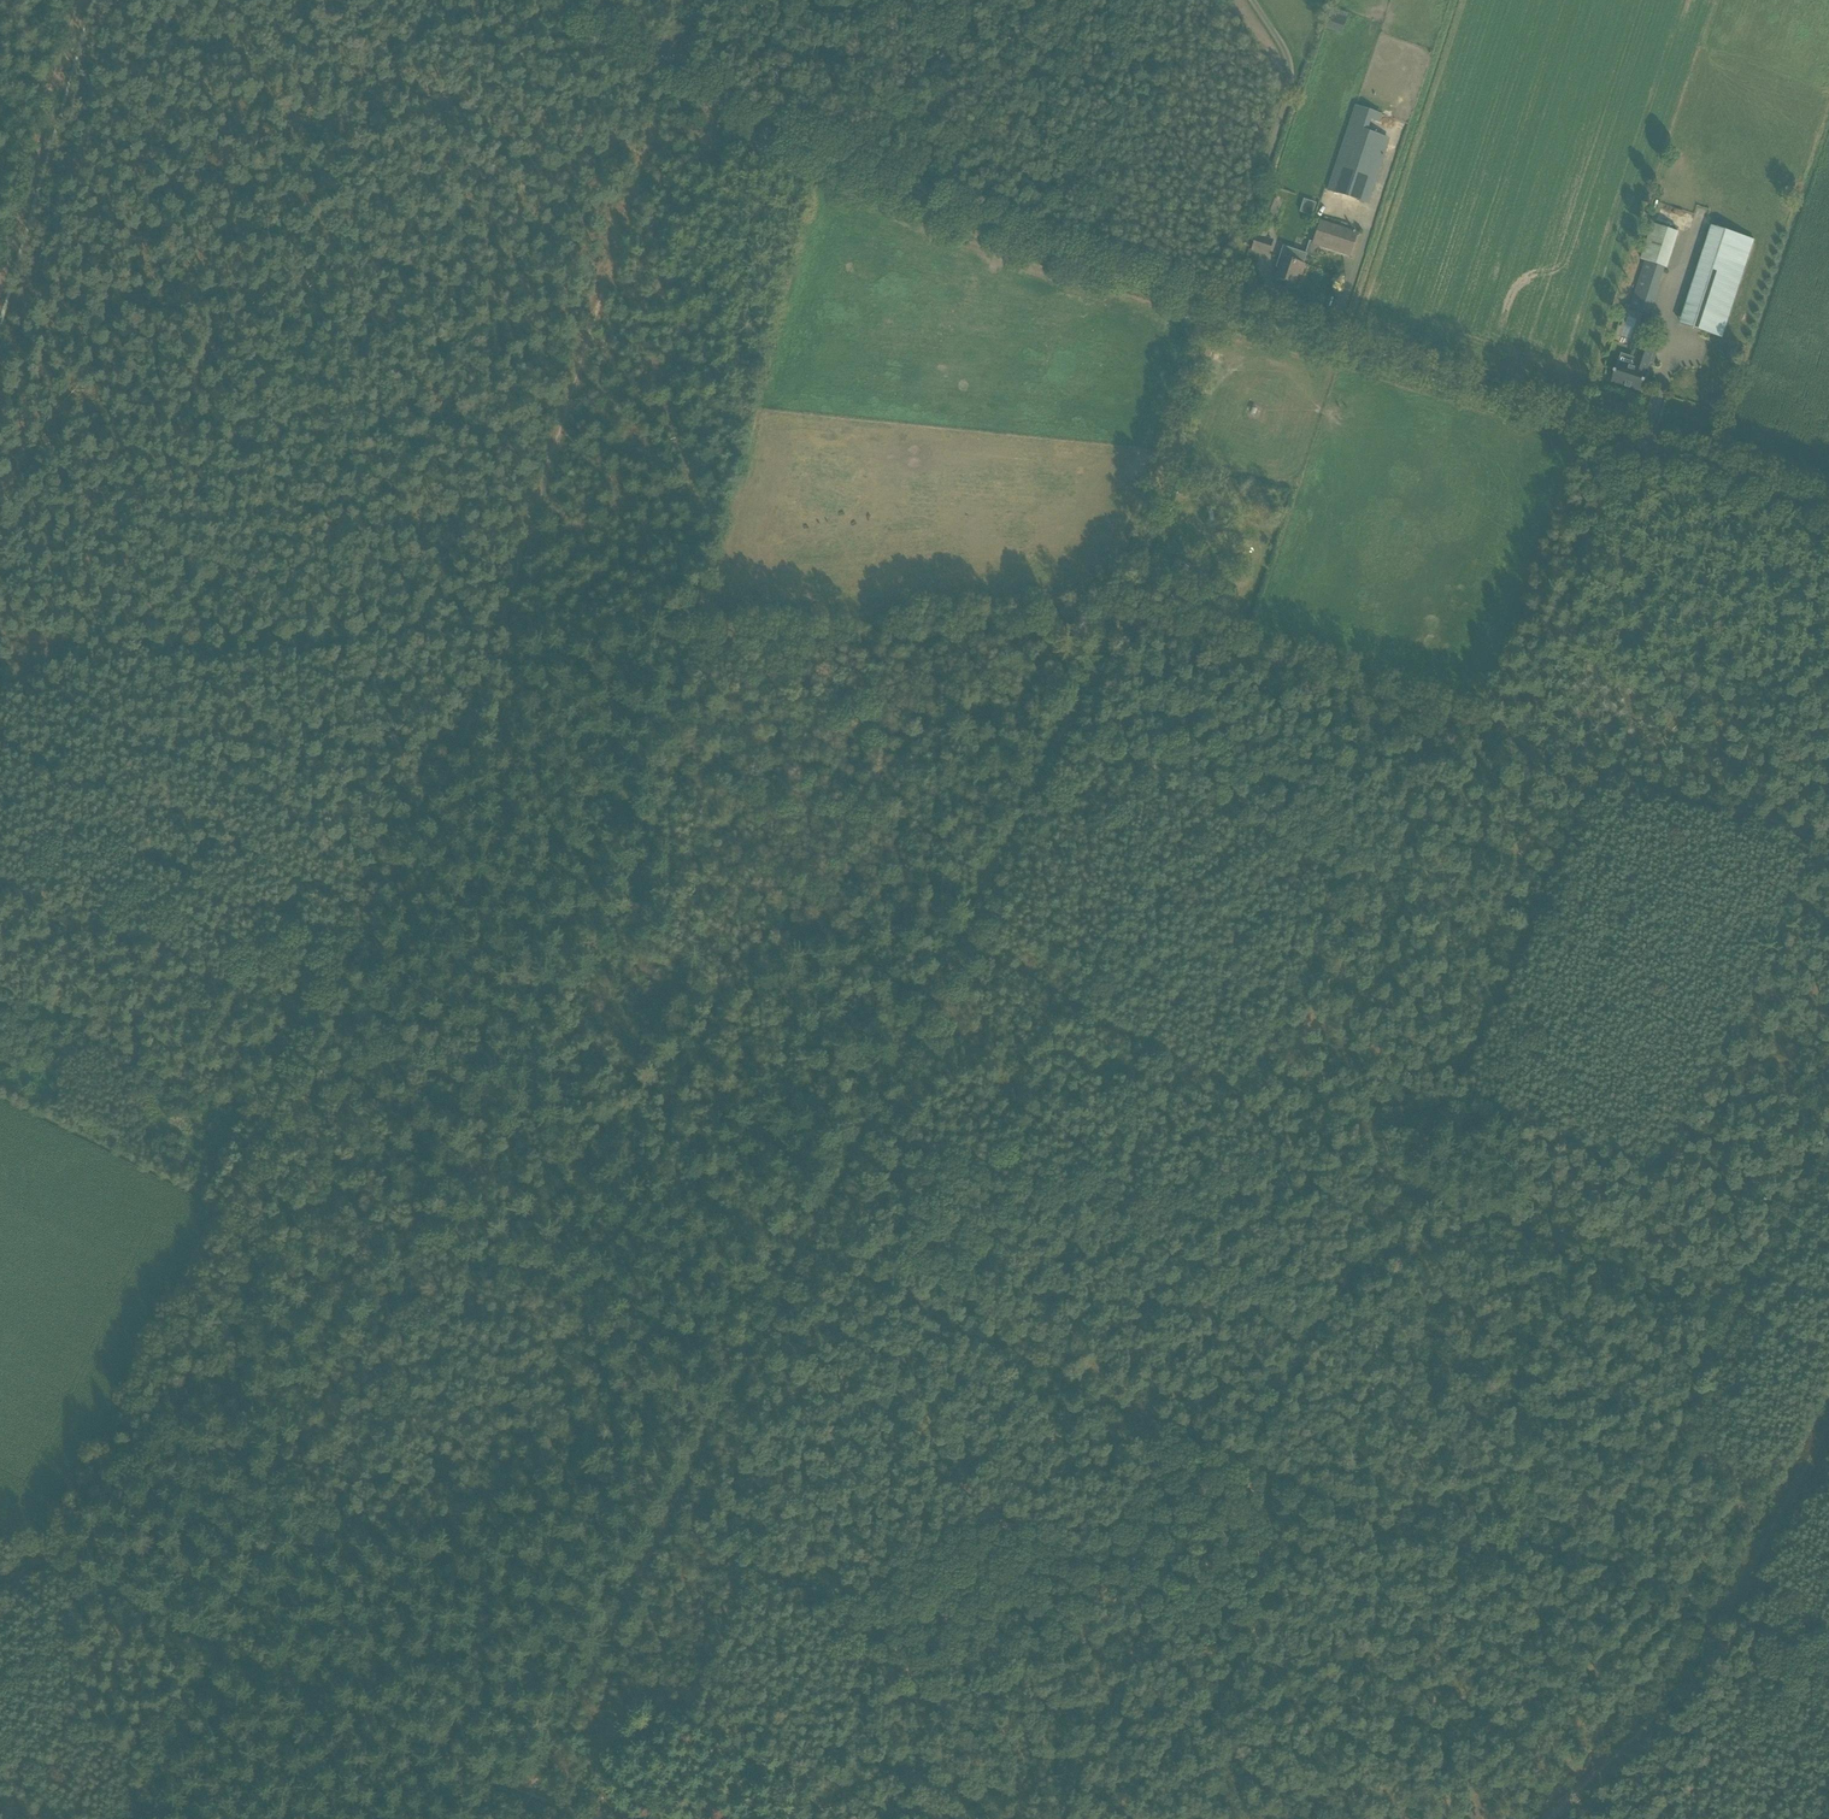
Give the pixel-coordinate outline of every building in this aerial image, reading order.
[(1326,29),(1343,32),(1346,16),(1329,13),(1326,29)] [(1327,191),(1367,205),(1389,139),(1367,132),(1371,119),(1379,122),(1382,115),(1374,112),(1355,105),(1327,191)] [(1252,251),(1268,256),(1273,241),(1267,239),(1280,201),(1270,198),(1252,251)] [(1313,215),(1316,202),(1303,199),(1300,211),(1313,215)] [(1313,243),(1313,244),(1318,245),(1351,256),(1354,244),(1358,234),(1320,222),(1317,232),(1313,243)] [(1645,260),(1629,306),(1648,312),(1663,266),(1668,267),(1679,232),(1653,224),(1652,223),(1641,258),(1643,259),(1645,260)] [(1712,227),(1680,324),(1722,338),(1754,240),(1712,227)] [(1268,266),(1271,258),(1250,251),(1247,259),(1268,266)] [(1279,257),(1276,268),(1280,269),(1277,278),(1293,284),(1297,273),(1300,275),(1302,270),(1303,265),(1307,254),(1305,254),(1297,251),(1294,262),(1279,257)] [(1642,322),(1649,324),(1652,315),(1646,312),(1642,322)] [(1616,370),(1612,382),(1642,392),(1646,380),(1649,372),(1647,371),(1650,364),(1653,365),(1657,351),(1653,349),(1641,345),(1637,358),(1634,367),(1619,362),(1616,370)] [(1728,350),(1727,358),(1735,359),(1736,351),(1728,350)] [(1711,400),(1710,404),(1712,407),(1715,408),(1718,406),(1720,403),(1718,399),(1714,398),(1711,400)] [(1171,569),(1194,577),(1197,567),(1175,559),(1171,569)]
